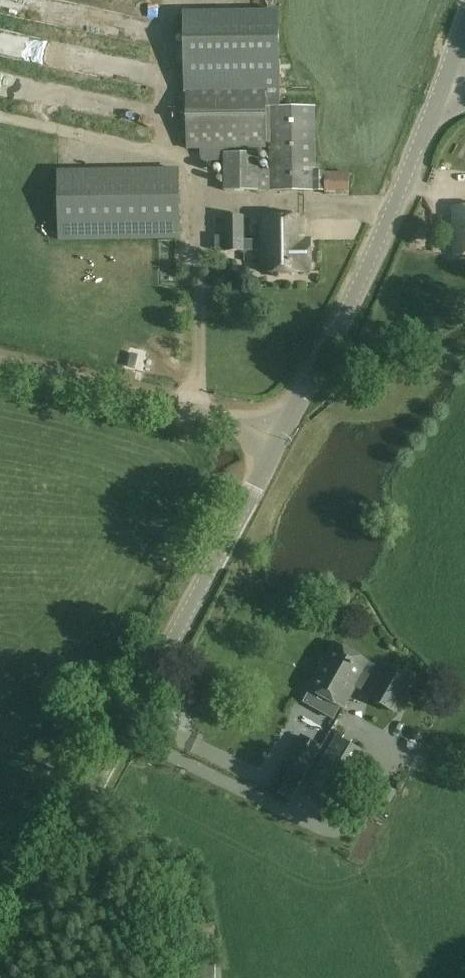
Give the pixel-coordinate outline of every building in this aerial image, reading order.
[(187,149),(267,148),(267,143),(270,143),(270,191),(317,191),(317,107),(279,107),(278,10),(186,10),(187,149)] [(225,156),(225,191),(259,191),(259,156),(225,156)] [(179,170),(59,172),(60,240),(180,238),(179,170)] [(350,173),(326,174),(326,194),(350,194),(350,173)] [(456,203),(456,254),(464,254),(464,203),(456,203)] [(262,217),(263,239),(245,239),(244,216),(226,216),(227,251),(264,251),(264,273),(312,272),(312,239),(306,239),(305,217),(262,217)] [(359,685),(371,663),(335,643),(309,689),(313,692),(306,704),(334,719),(341,707),(345,709),(359,685)] [(372,692),(369,697),(396,712),(413,680),(410,678),(412,675),(399,669),(398,671),(388,666),(386,670),(371,663),(359,685),(372,692)] [(303,736),(295,750),(312,761),(321,747),(303,736)] [(338,737),(307,789),(335,805),(355,771),(366,753),(338,737)] [(312,761),(295,750),(284,768),(302,779),(312,761)] [(302,779),(284,768),(272,789),(290,799),(302,779)]
